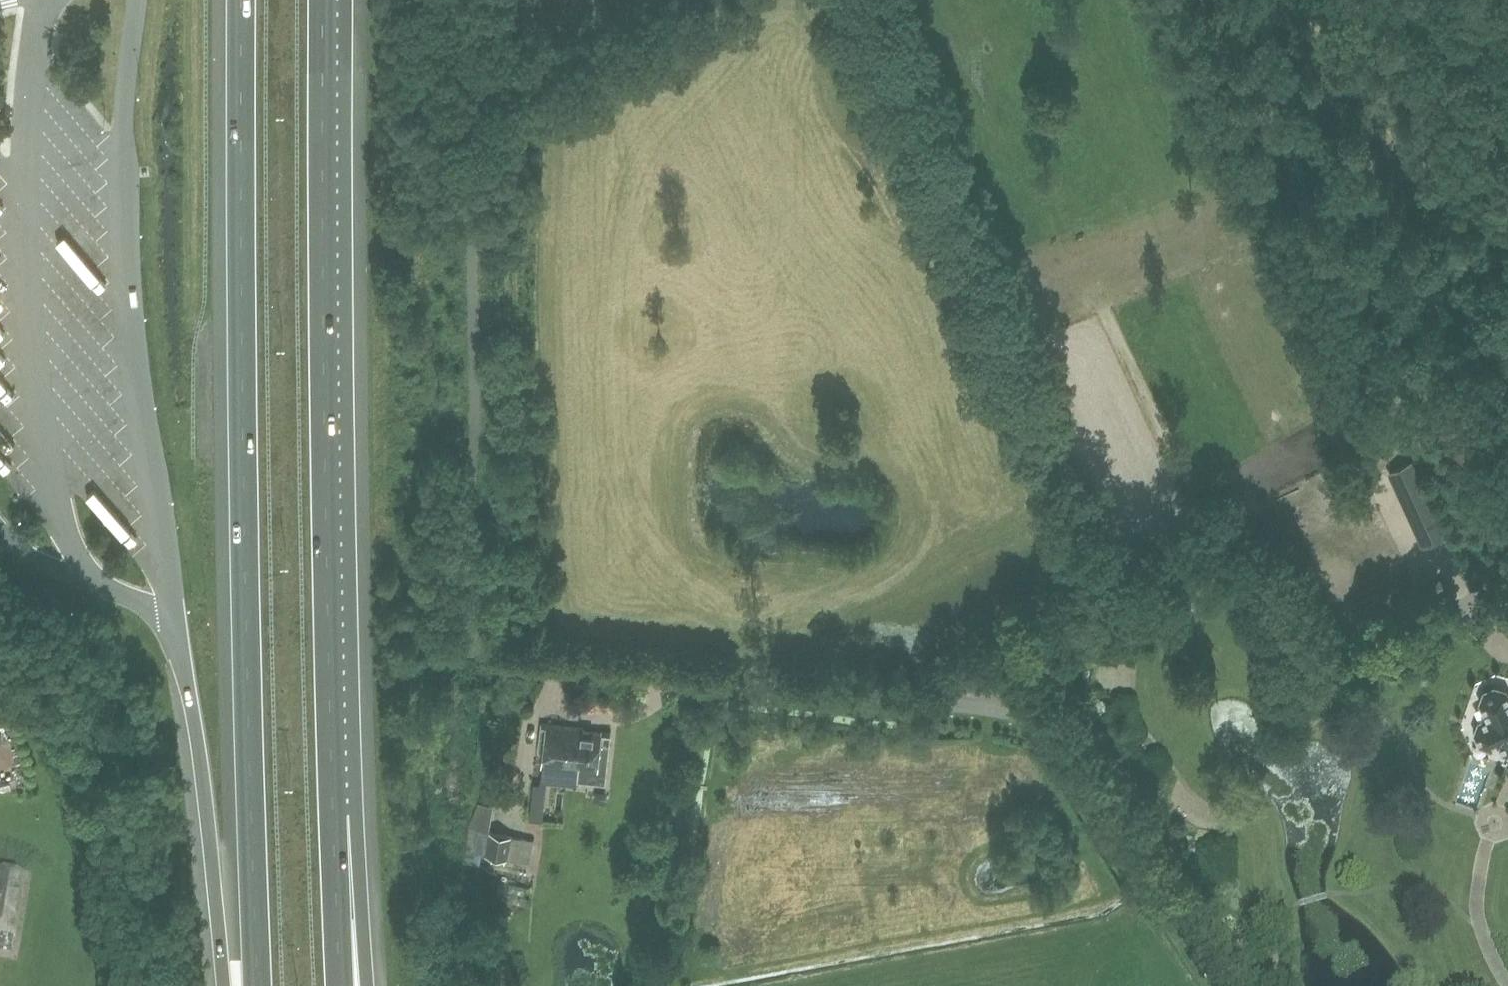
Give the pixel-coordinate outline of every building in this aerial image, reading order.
[(4,361),(13,352),(0,339),(0,357),(4,361)] [(1438,516),(1413,527),(1422,546),(1446,534),(1438,516)] [(1440,577),(1418,588),(1424,601),(1447,590),(1440,577)] [(1504,690),(1493,687),(1484,691),(1480,702),(1488,718),(1479,722),(1475,733),(1480,742),(1490,746),(1499,742),(1503,751),(1507,753),(1507,700),(1504,690)] [(0,715),(0,762),(26,758),(20,712),(0,715)] [(546,723),(541,766),(577,770),(577,767),(596,769),(600,732),(583,730),(583,728),(546,723)] [(495,764),(484,782),(492,786),(502,769),(495,764)] [(600,793),(615,794),(616,781),(602,779),(600,793)] [(533,839),(466,828),(463,851),(530,862),(533,839)] [(24,875),(0,871),(0,933),(14,936),(24,875)]
